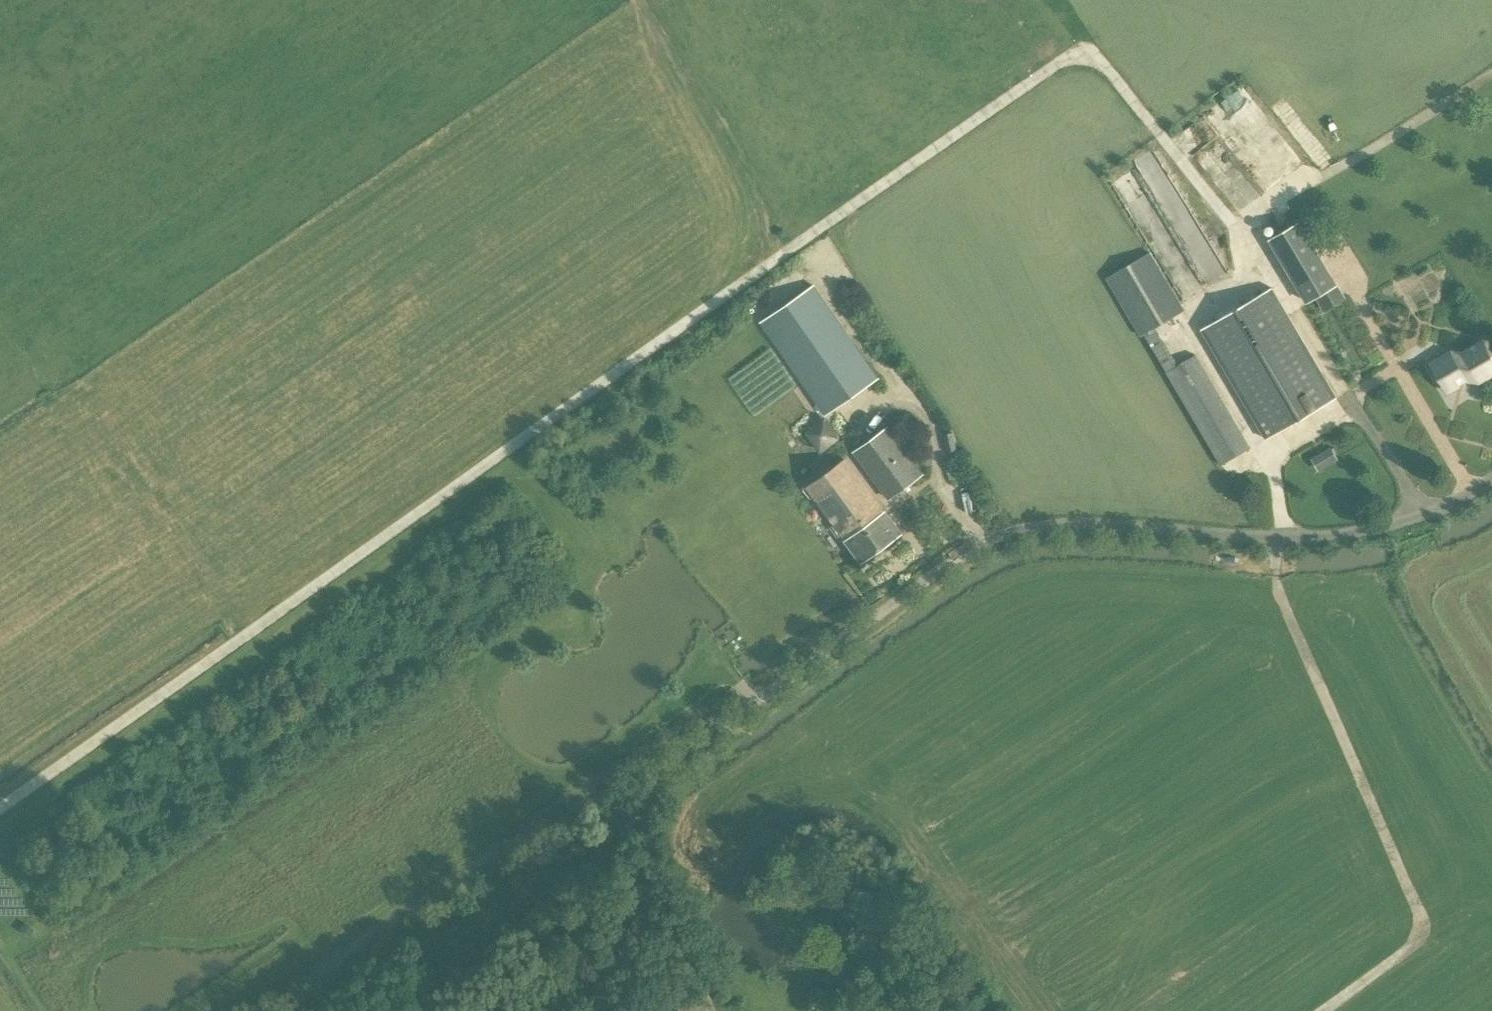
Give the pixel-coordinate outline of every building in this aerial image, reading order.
[(1186,127),(1194,144),(1211,136),(1203,119),(1186,127)] [(1318,296),(1326,309),(1343,299),(1298,222),(1270,239),(1307,302),(1318,296)] [(781,238),(787,235),(783,229),(777,232),(781,238)] [(1221,465),(1250,448),(1194,355),(1177,365),(1154,328),(1183,311),(1149,252),(1107,277),(1141,336),(1144,334),(1221,465)] [(761,323),(825,415),(877,379),(813,287),(761,323)] [(1336,397),(1271,288),(1200,329),(1265,439),(1336,397)] [(1450,351),(1430,364),(1447,393),(1468,381),(1479,383),(1491,375),(1491,358),(1482,341),(1461,353),(1450,351)] [(888,499),(922,474),(888,428),(854,453),(888,499)] [(1311,459),(1318,471),(1338,459),(1331,447),(1311,459)] [(861,563),(901,533),(885,511),(883,512),(845,460),(808,488),(846,540),(845,541),(861,563)] [(24,923),(19,930),(28,937),(33,929),(24,923)]
